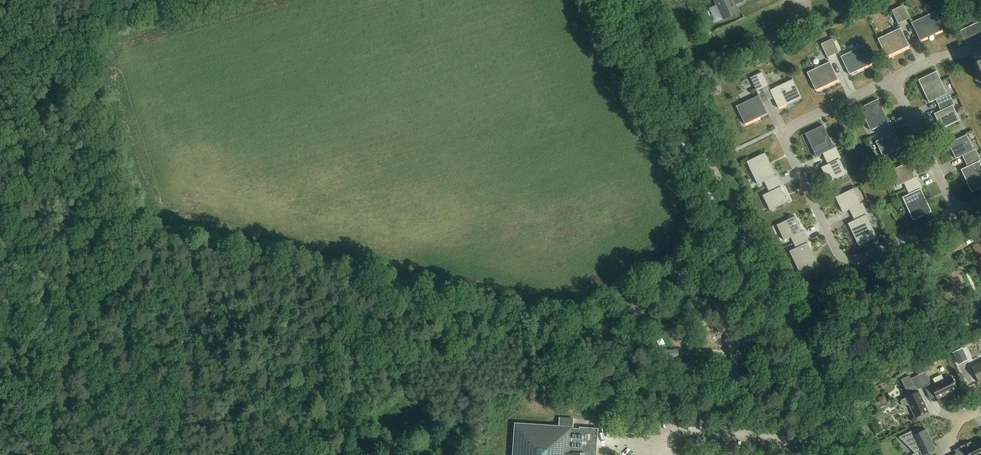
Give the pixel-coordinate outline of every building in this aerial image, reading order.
[(724,19),(739,12),(736,4),(743,1),(743,0),(715,0),(724,19)] [(898,8),(905,21),(910,19),(904,5),(898,8)] [(899,24),(905,21),(898,8),(892,10),(899,24)] [(921,41),(943,30),(935,12),(912,23),(921,41)] [(959,28),(968,24),(965,19),(956,23),(959,28)] [(980,37),(980,34),(976,24),(971,26),(977,39),(980,37)] [(971,41),(977,39),(971,26),(965,29),(971,41)] [(887,57),(910,46),(901,28),(879,39),(887,57)] [(966,44),(971,41),(965,29),(960,31),(966,44)] [(827,42),(834,55),(840,52),(833,39),(827,42)] [(828,58),(834,55),(827,42),(821,45),(828,58)] [(850,74),(872,64),(864,46),(842,57),(850,74)] [(816,91),(839,80),(830,62),(808,73),(816,91)] [(939,105),(952,99),(950,93),(948,94),(937,72),(919,80),(930,103),(936,100),(939,105)] [(757,76),(763,89),(769,86),(763,73),(757,76)] [(757,91),(763,89),(757,76),(751,78),(757,91)] [(780,108),(802,98),(794,80),(771,90),(780,108)] [(746,124),(768,114),(759,96),(737,107),(746,124)] [(880,133),(894,127),(891,121),(889,122),(878,99),(861,108),(872,130),(878,127),(880,133)] [(952,99),(939,105),(942,111),(935,114),(942,129),(960,120),(953,105),(955,104),(952,99)] [(826,159),(840,152),(837,147),(835,148),(824,125),(807,134),(817,156),(824,153),(826,159)] [(894,127),(880,133),(883,138),(877,141),(884,157),(902,148),(894,133),(896,132),(894,127)] [(966,161),(980,155),(977,149),(974,150),(967,135),(949,144),(957,159),(963,156),(966,161)] [(840,152),(826,159),(829,164),(822,167),(830,183),(847,174),(840,159),(842,158),(840,152)] [(768,187),(781,180),(779,175),(777,175),(766,153),(748,162),(758,184),(765,181),(768,187)] [(966,161),(968,166),(962,170),(973,192),(980,188),(980,164),(980,161),(980,160),(980,158),(980,155),(966,161)] [(908,189),(921,183),(918,177),(916,178),(909,163),(891,171),(898,186),(905,183),(908,189)] [(781,180),(768,187),(770,192),(764,195),(771,211),(789,202),(782,187),(784,186),(781,180)] [(921,183),(908,189),(910,194),(903,197),(914,220),(932,212),(921,189),(923,188),(921,183)] [(853,215),(866,208),(864,203),(861,204),(854,188),(836,197),(844,212),(850,209),(853,215)] [(866,208),(853,215),(856,220),(849,223),(859,246),(877,238),(867,215),(869,214),(866,208)] [(794,242),(808,236),(805,230),(803,231),(796,216),(777,225),(785,240),(791,237),(794,242)] [(808,236),(794,242),(797,248),(790,252),(801,274),(819,265),(808,243),(810,242),(808,236)] [(980,242),(972,246),(979,259),(975,262),(980,274),(980,242)] [(717,253),(710,255),(713,276),(721,275),(717,253)] [(697,263),(690,266),(698,286),(706,283),(697,263)] [(682,270),(675,274),(685,293),(692,290),(682,270)] [(657,277),(649,281),(658,301),(665,298),(657,277)] [(730,285),(723,305),(730,308),(738,287),(730,285)] [(698,308),(691,312),(702,331),(709,327),(698,308)] [(762,331),(740,335),(742,343),(764,339),(762,331)] [(767,346),(744,350),(746,358),(768,354),(767,346)] [(957,364),(967,360),(961,349),(952,353),(957,364)] [(681,351),(659,352),(659,360),(681,359),(681,351)] [(687,363),(685,385),(693,386),(695,364),(687,363)] [(704,363),(698,384),(706,387),(712,365),(704,363)] [(917,375),(923,387),(928,384),(923,373),(930,370),(927,363),(914,369),(917,375)] [(971,367),(979,383),(980,382),(980,363),(971,367)] [(722,364),(720,387),(728,387),(730,365),(722,364)] [(746,369),(745,377),(767,380),(768,372),(746,369)] [(910,392),(915,390),(915,391),(923,387),(917,375),(910,379),(908,376),(900,380),(905,391),(908,389),(910,392)] [(938,400),(957,390),(951,377),(931,386),(938,400)] [(742,388),(742,396),(764,397),(764,389),(742,388)] [(903,407),(908,405),(915,418),(928,412),(919,392),(901,401),(900,403),(902,407),(903,407)] [(719,412),(724,404),(709,395),(705,402),(719,412)] [(597,443),(598,428),(514,422),(512,454),(596,454),(597,443)] [(607,437),(616,438),(617,430),(607,429),(607,437)] [(929,453),(936,450),(926,430),(919,434),(917,429),(899,438),(915,454),(917,454),(918,454),(924,454),(929,453)] [(972,445),(971,443),(960,448),(963,454),(966,454),(967,454),(980,454),(980,441),(972,445)]
